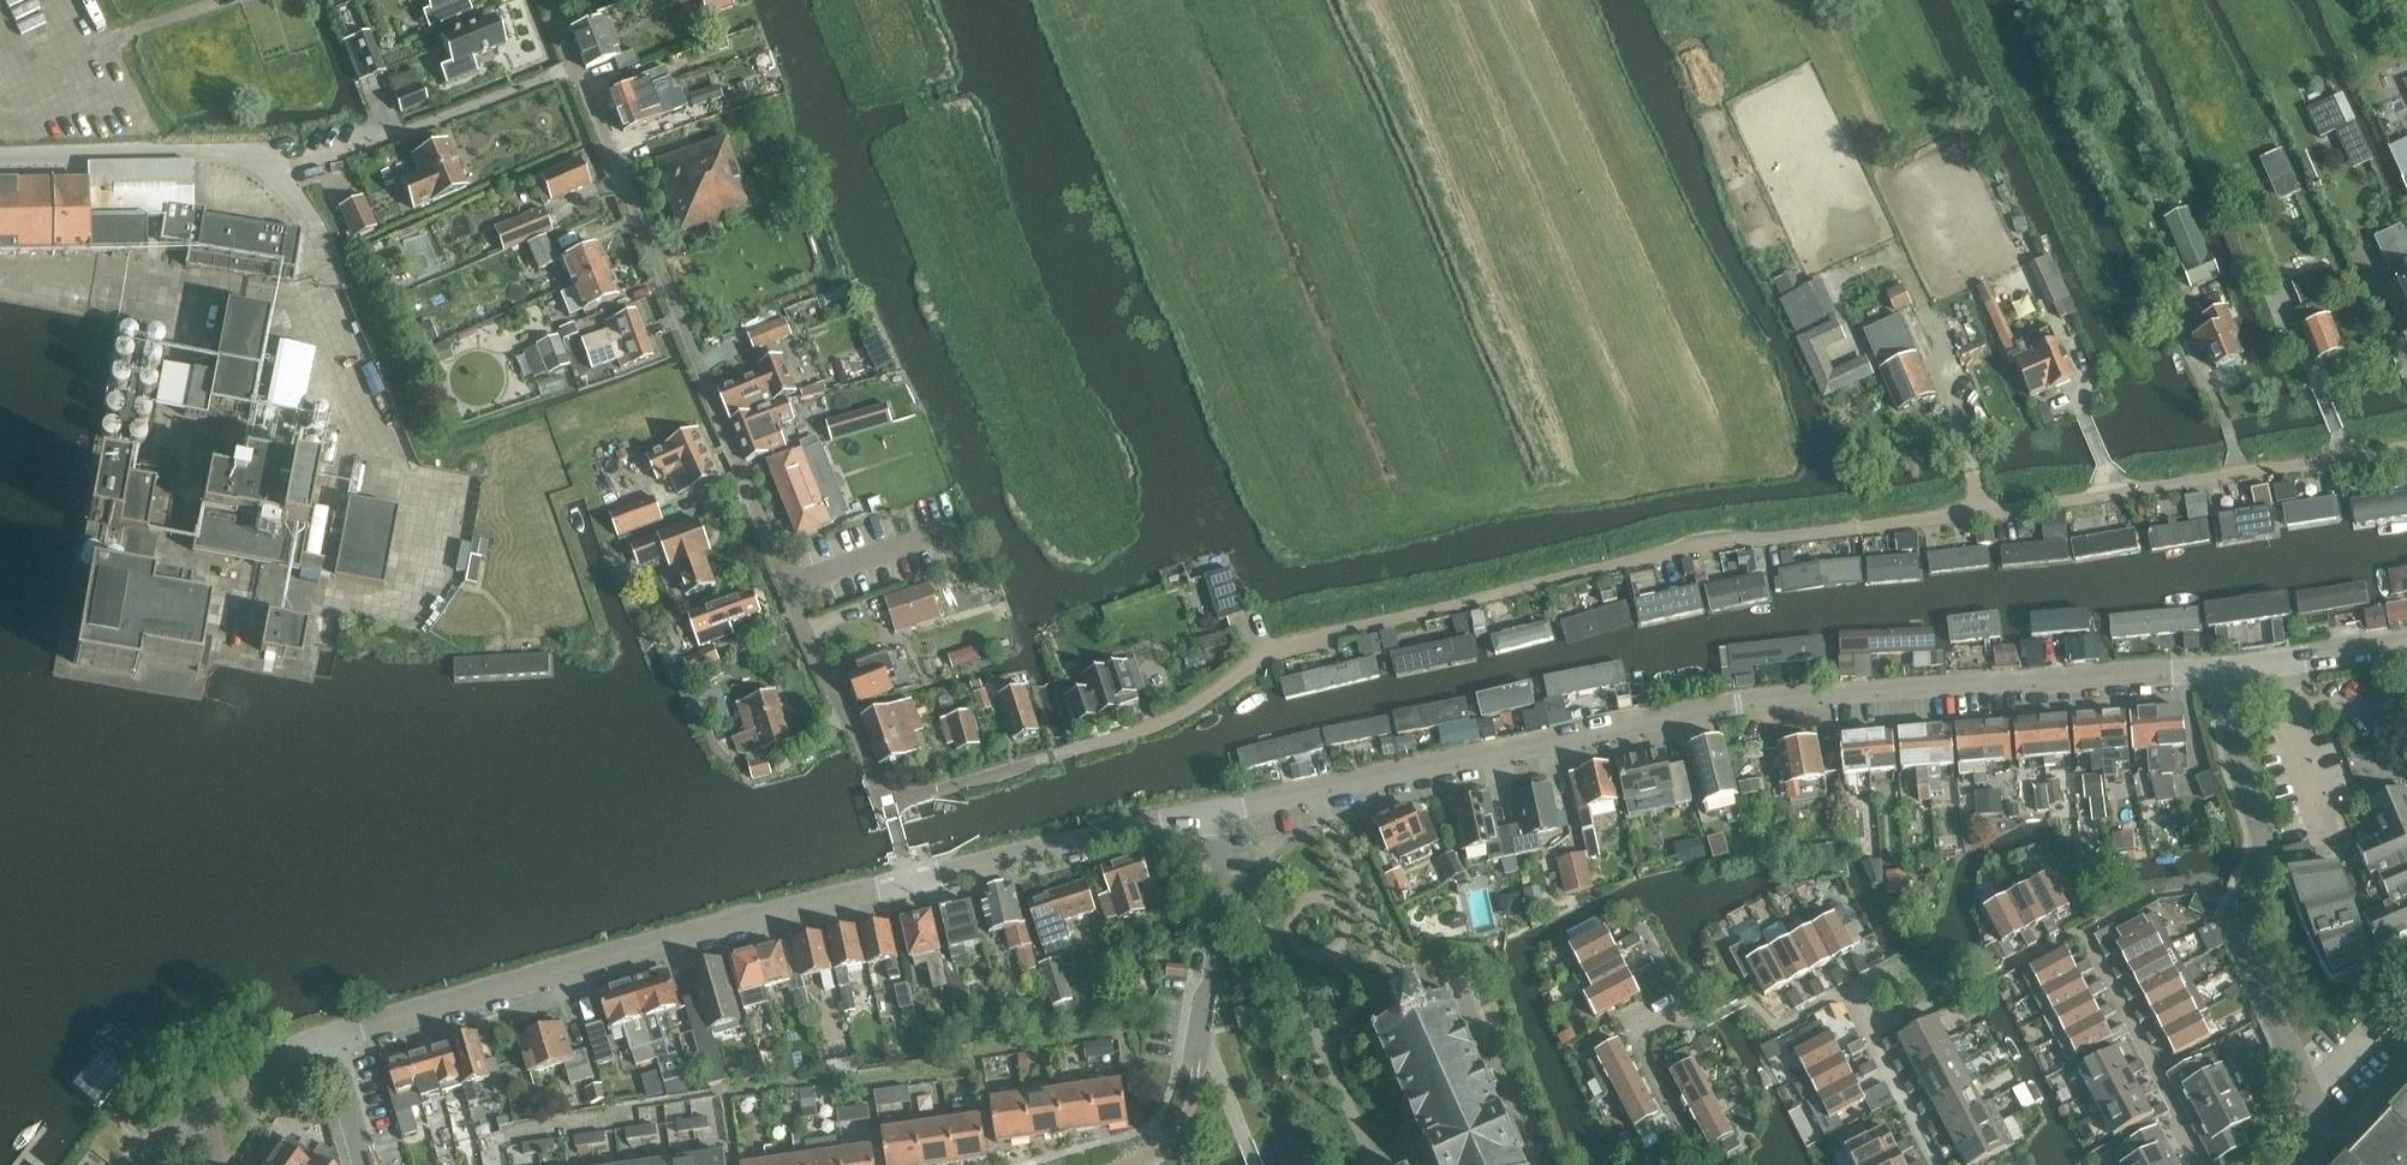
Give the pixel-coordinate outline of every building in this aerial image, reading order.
[(467,0),(425,0),(429,10),(423,13),(429,28),(471,11),(467,0)] [(706,14),(736,5),(734,0),(702,0),(706,14)] [(441,39),(452,64),(440,69),(446,83),(477,71),(472,57),(506,44),(495,17),(441,39)] [(611,50),(601,18),(571,29),(585,68),(614,58),(619,71),(639,63),(635,50),(621,55),(618,48),(611,50)] [(385,72),(369,32),(344,42),(360,82),(385,72)] [(609,95),(616,114),(655,98),(650,87),(669,79),(664,67),(640,77),(642,82),(635,85),(630,73),(606,83),(611,94),(609,95)] [(395,97),(401,112),(428,102),(422,86),(395,97)] [(655,98),(616,114),(623,132),(686,107),(687,110),(722,96),(718,87),(684,98),(683,97),(658,107),(655,98)] [(2334,98),(2322,104),(2308,110),(2320,138),(2347,126),(2334,98)] [(668,119),(672,130),(682,127),(677,116),(668,119)] [(656,161),(681,232),(751,207),(726,137),(656,161)] [(2395,160),(2404,180),(2406,187),(2406,139),(2389,147),(2395,160)] [(433,202),(467,187),(446,141),(412,156),(420,173),(401,181),(413,209),(432,200),(433,202)] [(2260,159),(2278,202),(2300,192),(2282,150),(2260,159)] [(533,179),(544,205),(590,185),(578,159),(533,179)] [(164,219),(167,203),(193,207),(193,166),(193,163),(89,165),(88,181),(53,182),(53,180),(52,180),(52,182),(0,183),(0,254),(147,251),(146,219),(164,219)] [(376,228),(362,197),(339,207),(354,238),(376,228)] [(160,240),(188,245),(199,247),(204,218),(205,209),(193,207),(167,203),(164,219),(160,240)] [(496,230),(505,251),(553,230),(543,209),(496,230)] [(2182,267),(2191,287),(2194,286),(2220,275),(2211,255),(2208,256),(2188,209),(2164,219),(2185,266),(2182,267)] [(199,247),(188,245),(184,266),(291,283),(301,233),(299,230),(284,228),(284,231),(204,218),(199,247)] [(2397,286),(2384,292),(2404,336),(2406,334),(2406,239),(2401,226),(2374,238),(2397,286)] [(557,263),(546,236),(528,244),(539,271),(557,263)] [(561,260),(572,286),(607,271),(597,245),(561,260)] [(2288,273),(2301,305),(2342,288),(2328,256),(2288,273)] [(2042,276),(2060,317),(2074,311),(2056,270),(2042,276)] [(607,271),(572,286),(573,289),(560,294),(570,317),(618,296),(607,271)] [(1789,274),(1774,281),(1781,298),(1797,292),(1789,274)] [(1782,299),(1797,331),(1838,312),(1823,280),(1782,299)] [(2051,329),(2015,344),(1987,283),(1978,288),(1984,301),(2008,355),(2009,363),(2030,410),(2036,407),(2032,398),(2050,390),(2051,391),(2076,380),(2058,341),(2057,342),(2051,329)] [(1887,292),(1896,314),(1912,306),(1903,285),(1887,292)] [(2303,328),(2316,362),(2343,351),(2330,318),(2329,318),(2323,301),(2297,311),(2303,328)] [(208,410),(232,415),(249,418),(270,313),(227,305),(213,378),(193,374),(184,416),(206,420),(208,410)] [(2203,317),(2209,331),(2194,337),(2200,353),(2208,349),(2217,369),(2239,360),(2230,340),(2237,337),(2225,308),(2203,317)] [(635,310),(604,322),(608,330),(581,340),(591,369),(618,359),(622,368),(652,357),(635,310)] [(1867,333),(1882,368),(1917,353),(1901,318),(1867,333)] [(114,343),(163,351),(167,327),(116,319),(114,343)] [(412,327),(420,346),(438,338),(430,320),(412,327)] [(748,335),(755,351),(791,336),(785,320),(748,335)] [(1798,339),(1818,384),(1833,377),(1819,348),(1844,336),(1838,321),(1798,339)] [(562,351),(551,325),(533,332),(544,359),(562,351)] [(560,330),(563,339),(575,334),(572,326),(560,330)] [(869,347),(874,356),(886,350),(880,337),(870,342),(869,347)] [(129,367),(132,360),(129,354),(122,351),(116,354),(113,360),(116,367),(122,369),(129,367)] [(1917,353),(1882,368),(1881,369),(1899,411),(1935,395),(1917,353)] [(157,372),(160,366),(157,359),(150,356),(144,359),(141,366),(144,372),(150,375),(157,372)] [(718,391),(731,420),(797,393),(783,357),(760,366),(763,373),(718,391)] [(286,372),(279,411),(295,414),(303,375),(286,372)] [(125,391),(127,384),(125,378),(118,375),(112,378),(109,384),(112,391),(118,393),(125,391)] [(153,395),(156,389),(153,382),(146,380),(140,382),(137,389),(140,395),(146,398),(153,395)] [(121,414),(123,408),(121,402),(114,399),(108,402),(105,408),(108,414),(114,417),(121,414)] [(788,399),(731,421),(747,461),(787,446),(779,426),(796,419),(788,399)] [(149,419),(151,413),(149,406),(142,404),(136,406),(133,413),(136,419),(142,422),(149,419)] [(888,405),(827,423),(832,441),(893,423),(888,405)] [(271,425),(274,418),(271,412),(264,409),(258,412),(255,418),(258,425),(264,428),(271,425)] [(101,434),(106,440),(108,441),(110,441),(112,441),(118,437),(119,430),(115,424),(108,423),(102,427),(101,434)] [(129,439),(134,445),(136,445),(138,446),(140,446),(146,442),(147,435),(143,429),(136,428),(130,432),(129,439)] [(317,440),(319,435),(317,430),(312,428),(307,432),(307,438),(312,441),(317,440)] [(668,446),(647,456),(658,481),(675,473),(684,494),(721,477),(699,429),(667,444),(668,446)] [(262,446),(265,441),(262,435),(256,434),(251,437),(251,444),(256,448),(262,446)] [(270,443),(269,450),(296,455),(297,448),(270,443)] [(315,456),(317,450),(315,445),(308,443),(304,447),(304,453),(308,457),(315,456)] [(769,462),(799,537),(832,524),(802,449),(769,462)] [(240,476),(228,473),(209,470),(202,508),(201,508),(192,552),(300,572),(300,571),(334,577),(334,578),(384,587),(399,509),(349,500),(337,560),(303,554),(308,528),(306,527),(318,466),(292,461),(292,462),(244,453),(240,476)] [(87,524),(146,535),(155,485),(128,480),(129,471),(98,465),(87,524)] [(2390,469),(2393,487),(2406,485),(2404,466),(2390,469)] [(2275,485),(2278,503),(2297,500),(2294,482),(2275,485)] [(2262,486),(2250,488),(2252,494),(2254,508),(2271,505),(2273,505),(2269,485),(2266,485),(2262,486)] [(2185,496),(2189,520),(2209,517),(2205,493),(2185,496)] [(2350,502),(2354,530),(2406,522),(2406,493),(2350,502)] [(655,498),(610,514),(619,537),(664,521),(655,498)] [(2336,499),(2283,505),(2286,530),(2339,524),(2336,499)] [(2272,506),(2216,517),(2220,540),(2277,529),(2272,506)] [(2067,539),(2065,517),(2060,518),(2060,512),(2047,513),(2050,541),(2067,539)] [(2068,520),(2069,532),(2080,531),(2079,519),(2068,520)] [(711,552),(699,520),(659,535),(659,537),(632,547),(638,561),(665,551),(671,567),(675,565),(687,597),(716,586),(705,554),(711,552)] [(2208,522),(2147,531),(2150,554),(2211,545),(2208,522)] [(82,557),(79,568),(90,570),(90,571),(148,581),(150,568),(152,568),(158,540),(145,537),(146,535),(87,524),(82,557)] [(2137,529),(2072,535),(2074,559),(2139,553),(2137,529)] [(1978,532),(1979,546),(1993,545),(1991,530),(1978,532)] [(1919,550),(1918,532),(1901,534),(1902,551),(1919,550)] [(1928,539),(1929,549),(1934,549),(1934,543),(1941,542),(1941,538),(1928,539)] [(2063,543),(1992,550),(1995,573),(2066,566),(2063,543)] [(1986,548),(1928,555),(1931,579),(1989,573),(1986,548)] [(1793,551),(1781,553),(1782,565),(1795,563),(1793,555),(1793,551)] [(1760,553),(1739,556),(1741,564),(1749,563),(1751,574),(1763,572),(1760,553)] [(481,558),(470,556),(465,582),(475,584),(481,558)] [(1921,558),(1866,561),(1868,588),(1923,585),(1921,558)] [(1692,559),(1682,561),(1686,576),(1695,573),(1692,559)] [(1859,560),(1770,573),(1773,597),(1862,584),(1859,560)] [(1638,596),(1664,590),(1659,567),(1633,572),(1638,596)] [(2387,573),(2392,599),(2406,596),(2406,569),(2387,573)] [(199,668),(204,636),(209,608),(178,602),(181,588),(153,584),(153,582),(148,581),(90,571),(74,663),(137,674),(140,658),(199,668)] [(1243,617),(1230,572),(1205,580),(1219,625),(1243,617)] [(1708,583),(1705,573),(1696,575),(1698,585),(1708,583)] [(954,575),(931,582),(885,597),(897,633),(942,618),(934,591),(956,584),(954,575)] [(1765,576),(1704,589),(1710,616),(1771,603),(1765,576)] [(1628,596),(1625,580),(1614,582),(1616,590),(1618,589),(1620,598),(1628,596)] [(2364,582),(2295,594),(2299,618),(2368,606),(2364,582)] [(1699,588),(1633,603),(1639,631),(1705,616),(1699,588)] [(1602,595),(1604,603),(1617,600),(1616,592),(1602,595)] [(2288,592),(2204,605),(2208,630),(2292,617),(2288,592)] [(707,610),(718,641),(735,635),(731,624),(762,613),(755,593),(707,610)] [(1627,602),(1559,620),(1566,646),(1634,627),(1627,602)] [(2406,622),(2404,604),(2388,607),(2391,624),(2406,622)] [(2198,609),(2111,619),(2114,642),(2201,633),(2198,609)] [(2383,609),(2368,612),(2371,630),(2387,628),(2383,609)] [(2089,614),(2023,618),(2024,639),(2090,635),(2089,614)] [(261,651),(272,653),(282,655),(282,654),(301,658),(308,623),(289,619),(267,615),(261,651)] [(1466,615),(1453,618),(1456,629),(1457,629),(1458,636),(1470,633),(1466,615)] [(2001,617),(1948,622),(1951,649),(2003,644),(2001,617)] [(1550,624),(1493,640),(1498,659),(1555,643),(1550,624)] [(2267,626),(2269,640),(2283,638),(2281,624),(2267,626)] [(2226,629),(2214,631),(2217,649),(2229,647),(2226,629)] [(1929,633),(1840,636),(1840,659),(1930,656),(1929,633)] [(2185,635),(2186,649),(2198,648),(2197,634),(2185,635)] [(1362,653),(1365,652),(1366,658),(1369,657),(1370,657),(1381,654),(1381,653),(1379,647),(1376,636),(1376,635),(1365,637),(1358,639),(1362,653)] [(212,638),(204,636),(199,668),(198,671),(205,673),(206,668),(207,668),(212,638)] [(1472,638),(1390,655),(1394,678),(1477,661),(1472,638)] [(1822,639),(1729,649),(1731,673),(1825,663),(1822,639)] [(2047,643),(2021,645),(2022,660),(2028,660),(2028,668),(2047,667),(2046,658),(2048,658),(2047,643)] [(685,660),(691,674),(720,661),(714,647),(685,660)] [(1996,648),(1997,666),(2015,665),(2014,647),(1996,648)] [(850,677),(860,703),(893,690),(890,683),(897,680),(886,651),(857,662),(861,673),(850,677)] [(1944,667),(1943,653),(1931,653),(1932,668),(1944,667)] [(1698,654),(1634,665),(1637,687),(1701,676),(1698,654)] [(2082,654),(2064,656),(2065,665),(2083,664),(2082,654)] [(554,655),(453,659),(454,685),(555,681),(554,655)] [(271,657),(266,656),(263,671),(272,672),(275,658),(271,657)] [(1375,659),(1281,682),(1286,703),(1381,679),(1375,659)] [(1089,689),(1069,696),(1077,723),(1078,724),(1125,708),(1124,707),(1139,702),(1139,701),(1138,701),(1125,663),(1111,668),(1110,667),(1084,676),(1089,689)] [(1840,665),(1840,677),(1855,677),(1855,664),(1840,665)] [(1621,665),(1543,680),(1547,703),(1626,688),(1621,665)] [(1821,667),(1822,677),(1832,676),(1831,666),(1821,667)] [(1733,673),(1734,684),(1748,683),(1747,672),(1733,673)] [(1529,684),(1476,698),(1482,721),(1536,709),(1529,684)] [(1651,686),(1639,688),(1641,699),(1653,697),(1651,686)] [(1040,732),(1025,687),(1000,696),(1015,741),(1040,732)] [(1633,687),(1620,690),(1622,703),(1635,700),(1633,687)] [(986,691),(975,694),(981,713),(992,709),(986,691)] [(735,737),(740,754),(749,756),(751,764),(750,764),(754,779),(773,774),(769,759),(766,750),(792,741),(776,692),(738,704),(747,733),(735,737)] [(1467,700),(1392,714),(1397,737),(1471,723),(1467,700)] [(863,717),(881,765),(921,750),(903,702),(863,717)] [(2183,709),(2157,711),(2162,777),(2172,777),(2172,775),(2173,775),(2172,749),(2187,748),(2183,709)] [(971,711),(948,718),(958,751),(981,745),(971,711)] [(2162,777),(2157,711),(2131,713),(2134,751),(2149,750),(2151,773),(2152,777),(2153,777),(2155,802),(2173,800),(2172,777),(2162,777)] [(2126,713),(2100,716),(2103,754),(2105,778),(2116,777),(2117,782),(2125,782),(2124,773),(2131,772),(2126,713)] [(2092,755),(2094,773),(2104,772),(2102,754),(2103,754),(2100,716),(2073,718),(2077,756),(2092,755)] [(2067,718),(2041,720),(2045,759),(2045,767),(2056,767),(2056,758),(2071,756),(2067,718)] [(1388,719),(1328,730),(1331,749),(1391,737),(1388,719)] [(2018,761),(2045,759),(2041,720),(2015,723),(2018,761)] [(1460,725),(1464,743),(1480,739),(1476,722),(1460,725)] [(2009,723),(1983,725),(1986,764),(2012,762),(2009,723)] [(1983,725),(1956,728),(1960,775),(1976,774),(1976,784),(1987,783),(1986,764),(1983,725)] [(1952,728),(1925,730),(1931,793),(1940,792),(1938,768),(1955,766),(1952,728)] [(1931,793),(1925,730),(1899,733),(1902,771),(1918,769),(1920,801),(1931,800),(1930,793),(1931,793)] [(1894,733),(1867,735),(1871,774),(1897,771),(1894,733)] [(1307,735),(1237,754),(1244,778),(1314,759),(1307,735)] [(1845,776),(1871,774),(1867,735),(1841,738),(1845,776)] [(1397,740),(1400,751),(1414,748),(1411,737),(1397,740)] [(1386,740),(1389,754),(1398,752),(1395,738),(1386,740)] [(1779,745),(1786,785),(1825,778),(1817,738),(1779,745)] [(1737,795),(1723,739),(1690,748),(1704,804),(1737,795)] [(1340,747),(1331,749),(1333,760),(1342,759),(1340,747)] [(1665,752),(1618,762),(1626,800),(1672,790),(1675,805),(1692,802),(1684,764),(1669,768),(1665,752)] [(1570,773),(1584,832),(1590,860),(1602,857),(1591,808),(1618,802),(1609,764),(1570,773)] [(2198,778),(2205,797),(2219,791),(2212,772),(2198,778)] [(2102,773),(2084,775),(2086,799),(2090,798),(2104,797),(2102,773)] [(2047,784),(2046,784),(2048,808),(2049,808),(2062,804),(2060,781),(2047,782),(2047,784)] [(2048,808),(2046,784),(2035,785),(2037,812),(2049,811),(2049,808),(2048,808)] [(2364,916),(2377,949),(2406,936),(2406,792),(2405,787),(2368,803),(2382,835),(2358,846),(2374,884),(2370,886),(2368,890),(2368,895),(2369,899),(2373,902),(2377,903),(2382,902),(2384,908),(2364,916)] [(1524,824),(1510,827),(1516,857),(1542,851),(1539,834),(1558,830),(1549,788),(1518,795),(1524,824)] [(2000,792),(1988,793),(1989,816),(2002,816),(2000,792)] [(1989,816),(1988,793),(1976,794),(1978,817),(1989,816)] [(1516,857),(1510,827),(1495,830),(1488,797),(1455,804),(1465,851),(1487,846),(1490,862),(1516,857)] [(2104,797),(2090,798),(2092,821),(2107,820),(2104,797)] [(1402,858),(1438,842),(1426,815),(1417,820),(1412,808),(1376,823),(1389,852),(1397,848),(1402,858)] [(1674,844),(1678,863),(1706,857),(1702,838),(1693,840),(1674,844)] [(2317,959),(2331,986),(2373,965),(2339,866),(2317,868),(2310,842),(2283,850),(2290,872),(2285,873),(2294,902),(2305,931),(2317,959)] [(1814,847),(1818,874),(1842,871),(1839,843),(1814,847)] [(1434,855),(1448,881),(1465,872),(1451,845),(1434,855)] [(1594,888),(1586,853),(1558,860),(1566,895),(1594,888)] [(1142,855),(1102,868),(1111,894),(1100,897),(1107,920),(1119,919),(1119,921),(1146,912),(1137,885),(1150,881),(1142,855)] [(1883,873),(1882,860),(1861,862),(1869,879),(1872,885),(1879,884),(1884,884),(1883,873)] [(1886,872),(1888,895),(1908,894),(1906,870),(1886,872)] [(2051,874),(2029,885),(2047,920),(2043,923),(2050,936),(2059,932),(2052,918),(2070,909),(2051,874)] [(1028,901),(1045,949),(1070,941),(1064,922),(1097,912),(1087,880),(1028,901)] [(1032,946),(1027,924),(1024,924),(1015,884),(980,893),(990,933),(1009,929),(1014,951),(1032,946)] [(2029,885),(2007,897),(2026,932),(2021,934),(2029,948),(2038,943),(2030,929),(2043,923),(2047,920),(2029,885)] [(2190,909),(2214,920),(2220,907),(2196,896),(2190,909)] [(2026,932),(2007,897),(1985,909),(2003,943),(1998,945),(2006,960),(2016,955),(2009,941),(2021,934),(2026,932)] [(1834,916),(1813,927),(1832,962),(1854,950),(1843,928),(1852,924),(1840,901),(1830,906),(1834,916)] [(962,948),(982,944),(973,903),(941,910),(952,957),(964,954),(962,948)] [(2120,951),(2127,963),(2129,968),(2173,945),(2156,913),(2145,919),(2144,917),(2117,931),(2123,942),(2118,945),(2116,941),(2101,949),(2106,958),(2120,951)] [(904,922),(912,959),(914,959),(916,967),(929,964),(935,989),(948,986),(932,915),(920,918),(916,915),(910,917),(907,921),(904,922)] [(1785,920),(1765,930),(1773,944),(1792,934),(1785,920)] [(861,929),(869,965),(886,961),(890,980),(901,978),(890,923),(876,926),(873,924),(867,925),(865,928),(861,929)] [(2114,926),(2095,936),(2101,949),(2116,941),(2118,945),(2123,942),(2117,931),(2117,932),(2114,926)] [(1813,927),(1792,938),(1810,973),(1832,962),(1813,927)] [(828,934),(840,989),(844,1004),(855,1002),(847,968),(865,964),(857,928),(828,934)] [(1570,946),(1582,969),(1617,950),(1605,928),(1570,946)] [(1621,938),(1626,947),(1640,940),(1635,931),(1621,938)] [(824,935),(795,941),(802,974),(803,977),(822,973),(826,990),(835,988),(824,935)] [(1792,938),(1770,950),(1789,985),(1810,973),(1792,938)] [(1789,985),(1770,950),(1765,939),(1745,950),(1742,945),(1731,951),(1745,979),(1754,974),(1766,997),(1789,985)] [(791,977),(782,944),(756,951),(766,988),(783,984),(785,989),(789,988),(795,1010),(809,1006),(803,977),(802,974),(791,977)] [(1998,945),(1987,951),(1995,966),(2006,960),(1998,945)] [(2131,972),(2138,985),(2140,990),(2184,967),(2173,945),(2129,968),(2127,963),(2113,971),(2118,980),(2131,972)] [(1573,974),(1584,995),(1629,972),(1617,950),(1582,969),(1573,974)] [(2022,973),(2034,996),(2078,973),(2080,977),(2093,969),(2089,960),(2075,968),(2066,950),(2022,973)] [(756,951),(730,957),(744,1009),(759,1005),(755,991),(766,988),(756,951)] [(1633,960),(1637,969),(1651,961),(1646,952),(1633,960)] [(1854,961),(1861,975),(1869,971),(1862,957),(1854,961)] [(1040,964),(1055,1016),(1076,1010),(1061,958),(1040,964)] [(702,1002),(686,1007),(710,1086),(727,1081),(712,1028),(740,1020),(722,960),(692,968),(702,1002)] [(945,966),(959,1031),(976,1028),(965,978),(960,979),(957,964),(945,966)] [(1168,966),(1167,977),(1187,979),(1188,967),(1168,966)] [(2143,994),(2150,1007),(2152,1011),(2196,988),(2184,967),(2140,990),(2138,985),(2124,992),(2129,1001),(2143,994)] [(1832,973),(1839,987),(1848,982),(1841,968),(1832,973)] [(680,1009),(669,972),(635,983),(658,1060),(665,1084),(685,1078),(677,1054),(670,1056),(658,1016),(680,1009)] [(1629,972),(1584,995),(1597,1018),(1641,995),(1629,972)] [(2034,996),(2045,1018),(2089,994),(2091,998),(2105,991),(2100,982),(2087,989),(2080,977),(2078,973),(2034,996)] [(1644,981),(1649,990),(1663,983),(1658,974),(1644,981)] [(1810,984),(1818,998),(1827,993),(1819,979),(1810,984)] [(635,983),(600,993),(611,1030),(625,1026),(637,1066),(658,1060),(635,983)] [(896,986),(902,1009),(914,1006),(908,983),(896,986)] [(2154,1016),(2161,1028),(2164,1033),(2199,1015),(2208,1010),(2196,988),(2152,1011),(2150,1007),(2136,1014),(2141,1023),(2154,1016)] [(1789,995),(1796,1010),(1805,1005),(1798,991),(1789,995)] [(1521,1152),(1526,1149),(1508,1107),(1506,1108),(1453,993),(1424,1007),(1418,993),(1404,999),(1394,1002),(1401,1016),(1371,1030),(1423,1144),(1421,1145),(1430,1164),(1527,1164),(1521,1152)] [(2045,1018),(2057,1039),(2101,1016),(2103,1020),(2116,1013),(2112,1004),(2098,1011),(2091,998),(2089,994),(2045,1018)] [(83,1090),(107,1113),(174,1054),(191,1049),(186,1031),(169,1012),(83,1090)] [(2164,1033),(2161,1028),(2147,1036),(2152,1045),(2166,1038),(2175,1056),(2210,1037),(2199,1015),(2164,1033)] [(2101,1016),(2057,1039),(2069,1062),(2112,1039),(2114,1042),(2128,1034),(2123,1025),(2110,1033),(2103,1020),(2101,1016)] [(1901,1044),(1908,1057),(1910,1061),(1949,1041),(1937,1018),(1899,1038),(1897,1035),(1883,1042),(1887,1051),(1901,1044)] [(586,1027),(598,1066),(615,1061),(603,1022),(586,1027)] [(1796,1054),(1807,1075),(1842,1056),(1831,1034),(1828,1035),(1821,1022),(1800,1033),(1802,1037),(1786,1046),(1791,1056),(1796,1054)] [(565,1064),(572,1085),(595,1078),(586,1051),(573,1055),(563,1024),(520,1037),(531,1074),(565,1064)] [(492,1078),(479,1034),(450,1043),(463,1087),(469,1105),(480,1102),(475,1083),(492,1078)] [(1606,1096),(1616,1091),(1640,1078),(1620,1041),(1609,1047),(1602,1035),(1589,1041),(1598,1058),(1588,1063),(1606,1096)] [(1912,1066),(1919,1079),(1922,1083),(1969,1058),(1958,1036),(1949,1041),(1910,1061),(1908,1057),(1894,1064),(1899,1073),(1912,1066)] [(1867,1049),(1862,1040),(1848,1047),(1853,1057),(1867,1049)] [(1112,1041),(1085,1045),(1087,1058),(1114,1054),(1112,1041)] [(463,1087),(450,1043),(429,1049),(442,1093),(463,1087)] [(2080,1064),(2082,1068),(2117,1050),(2113,1043),(2079,1061),(2080,1064)] [(442,1093),(429,1049),(409,1055),(424,1106),(444,1100),(442,1093)] [(1671,1073),(1691,1111),(1715,1098),(1688,1049),(1676,1056),(1682,1067),(1671,1073)] [(2079,1070),(2091,1093),(2130,1072),(2133,1076),(2146,1069),(2141,1060),(2128,1067),(2118,1049),(2117,1050),(2082,1068),(2079,1070)] [(393,1079),(387,1080),(397,1113),(398,1113),(405,1136),(418,1132),(412,1109),(424,1106),(409,1055),(387,1062),(393,1079)] [(802,1055),(785,1059),(787,1073),(804,1070),(802,1055)] [(1807,1075),(1819,1097),(1854,1078),(1842,1056),(1807,1075)] [(783,1057),(766,1060),(769,1074),(785,1071),(783,1057)] [(982,1060),(984,1074),(999,1072),(997,1058),(982,1060)] [(1924,1087),(1931,1100),(1933,1105),(1972,1084),(1981,1079),(1969,1058),(1922,1083),(1919,1079),(1906,1086),(1910,1095),(1924,1087)] [(2169,1076),(2191,1119),(2236,1095),(2222,1069),(2211,1074),(2202,1058),(2169,1076)] [(1879,1071),(1874,1062),(1860,1069),(1865,1078),(1879,1071)] [(2091,1093),(2103,1114),(2142,1093),(2144,1098),(2158,1091),(2153,1082),(2139,1089),(2133,1076),(2130,1072),(2091,1093)] [(1081,1088),(1057,1091),(1063,1133),(1096,1129),(1090,1086),(1088,1075),(1079,1076),(1081,1088)] [(689,1093),(685,1078),(665,1084),(669,1096),(689,1093)] [(1640,1078),(1616,1091),(1642,1140),(1655,1134),(1648,1122),(1659,1116),(1640,1078)] [(1854,1078),(1819,1097),(1831,1119),(1866,1101),(1854,1078)] [(1096,1129),(1129,1124),(1123,1081),(1090,1086),(1096,1129)] [(1890,1092),(1885,1083),(1871,1091),(1876,1100),(1890,1092)] [(879,1104),(914,1100),(912,1084),(877,1088),(879,1104)] [(1935,1109),(1942,1122),(1944,1126),(1983,1106),(1972,1084),(1933,1105),(1931,1100),(1917,1107),(1922,1116),(1935,1109)] [(1057,1091),(1025,1096),(1031,1138),(1063,1133),(1057,1091)] [(2142,1093),(2103,1114),(2115,1137),(2153,1116),(2155,1120),(2169,1112),(2164,1103),(2151,1110),(2144,1098),(2142,1093)] [(2236,1095),(2191,1119),(2214,1162),(2248,1144),(2239,1127),(2250,1122),(2236,1095)] [(1025,1096),(992,1100),(998,1143),(1031,1138),(1025,1096)] [(1715,1098),(1691,1111),(1711,1148),(1722,1142),(1729,1154),(1741,1147),(1715,1098)] [(2346,1164),(2406,1164),(2406,1101),(2346,1164)] [(869,1105),(853,1107),(855,1122),(871,1119),(869,1105)] [(1947,1131),(1954,1143),(1956,1147),(1995,1127),(1983,1106),(1944,1126),(1942,1122),(1928,1129),(1933,1138),(1947,1131)] [(988,1159),(982,1117),(949,1122),(955,1164),(988,1159)] [(708,1118),(693,1120),(695,1131),(709,1129),(708,1118)] [(693,1120),(678,1122),(679,1133),(695,1131),(693,1120)] [(916,1127),(922,1164),(950,1164),(955,1164),(949,1122),(916,1127)] [(1954,1143),(1940,1151),(1945,1160),(1958,1152),(1965,1164),(1979,1164),(2015,1145),(2003,1122),(1995,1127),(1956,1147),(1954,1143)] [(657,1125),(642,1128),(643,1138),(658,1136),(657,1125)] [(1855,1164),(1871,1164),(1898,1151),(1900,1155),(1914,1148),(1909,1139),(1896,1146),(1886,1128),(1868,1138),(1862,1126),(1838,1138),(1845,1151),(1847,1150),(1855,1164)] [(883,1132),(888,1164),(922,1164),(916,1127),(883,1132)] [(642,1128),(627,1130),(628,1141),(643,1138),(642,1128)] [(2158,1128),(2124,1146),(2133,1162),(2128,1164),(2178,1164),(2158,1128)] [(605,1133),(590,1135),(592,1146),(607,1144),(605,1133)] [(590,1135),(575,1137),(577,1148),(592,1146),(590,1135)] [(288,1138),(284,1144),(282,1143),(266,1164),(325,1164),(288,1138)] [(554,1140),(539,1142),(540,1153),(555,1151),(554,1140)] [(539,1142),(524,1144),(525,1155),(540,1153),(539,1142)] [(321,1144),(315,1153),(324,1159),(330,1150),(321,1144)] [(767,1163),(755,1164),(776,1164),(775,1162),(772,1146),(765,1147),(767,1163)] [(873,1148),(840,1153),(842,1164),(876,1164),(873,1148)] [(1900,1155),(1898,1151),(1871,1164),(1905,1164),(1900,1155)] [(808,1157),(809,1164),(842,1164),(840,1153),(808,1157)] [(698,1158),(699,1164),(727,1164),(725,1154),(698,1158)]
